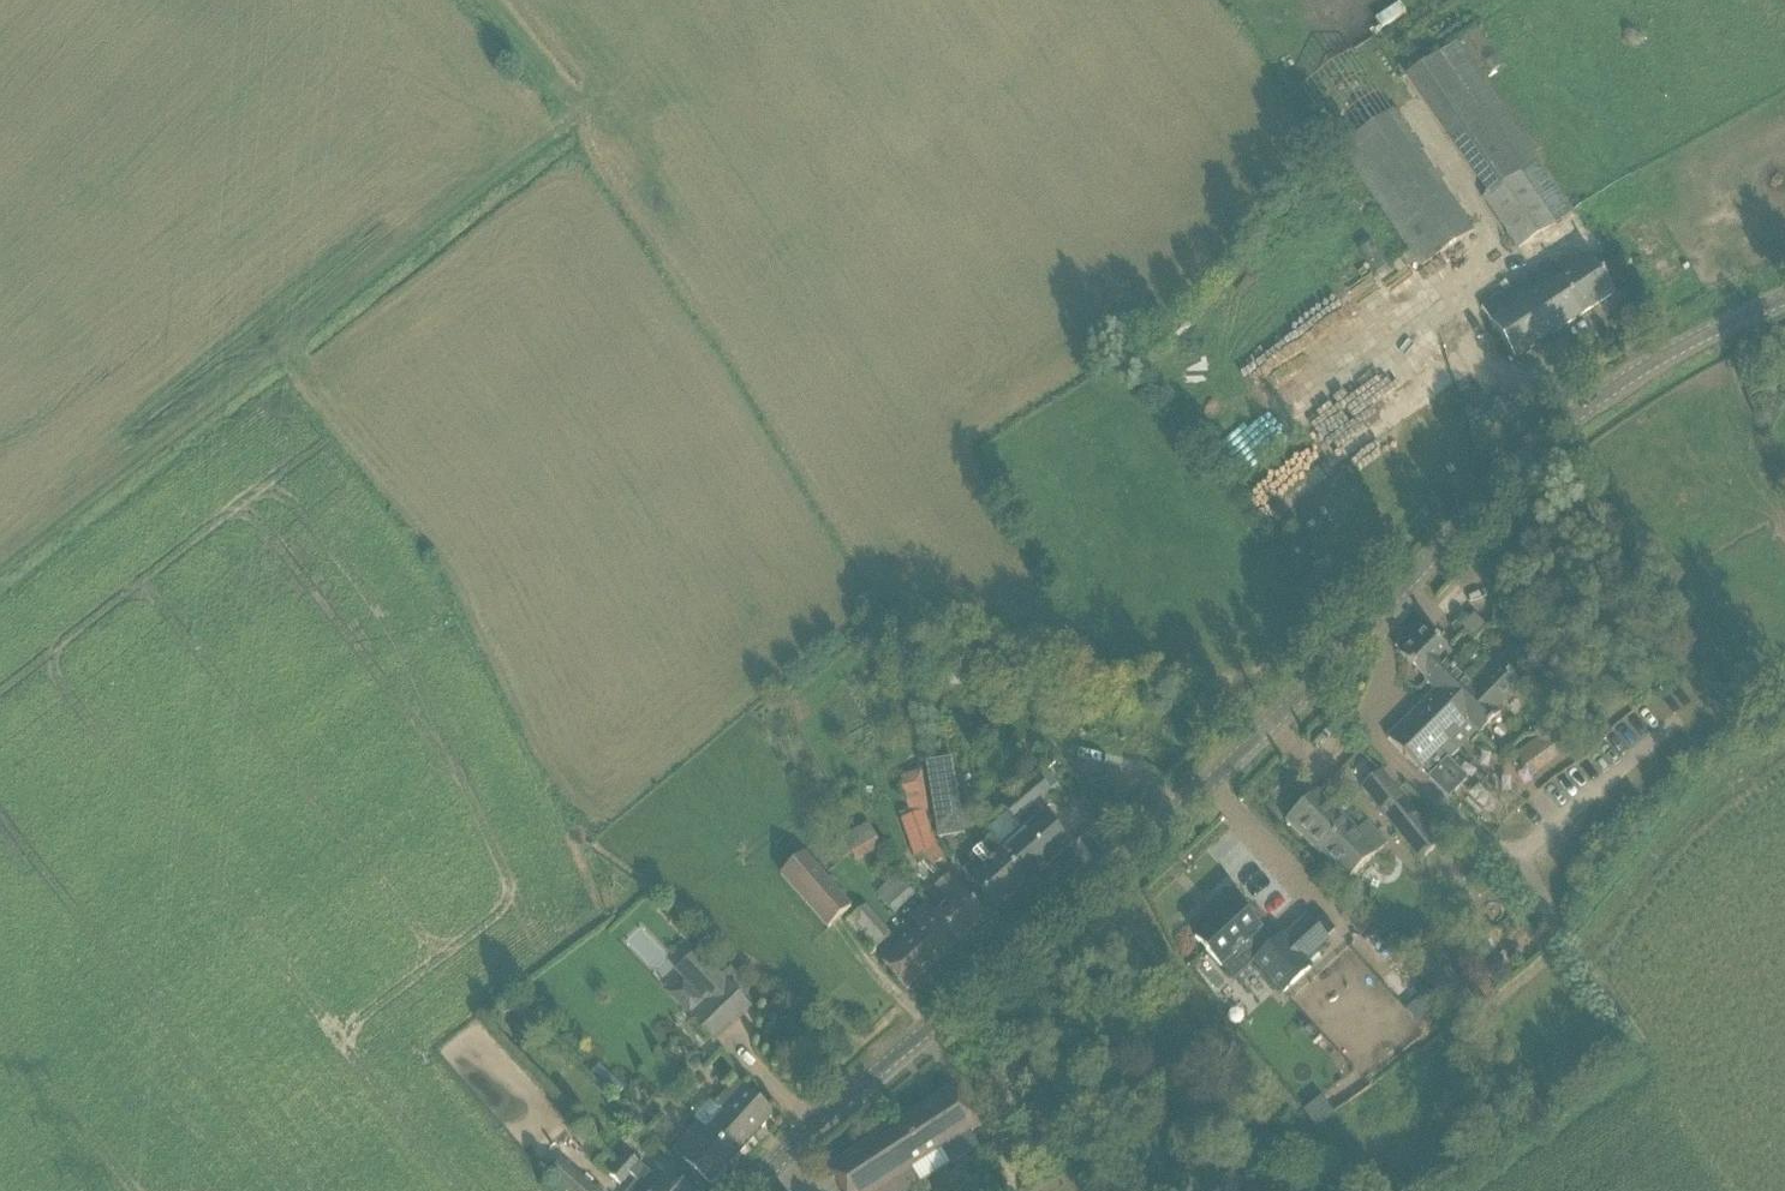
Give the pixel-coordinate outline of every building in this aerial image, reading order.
[(1430,59),(1405,76),(1488,195),(1482,200),(1517,251),(1573,213),(1570,208),(1487,85),(1458,42),(1456,40),(1430,59)] [(1394,114),(1339,149),(1344,157),(1354,174),(1356,173),(1379,208),(1420,270),(1473,232),(1394,114)] [(1359,252),(1375,275),(1387,267),(1371,244),(1359,252)] [(1614,294),(1591,258),(1559,279),(1548,263),(1480,308),(1514,360),(1614,294)] [(1474,615),(1461,627),(1473,640),(1486,627),(1474,615)] [(1435,691),(1387,739),(1419,771),(1423,768),(1431,776),(1428,779),(1448,799),(1467,780),(1457,770),(1450,763),(1448,761),(1477,732),(1479,734),(1500,714),(1497,710),(1520,687),(1500,666),(1477,689),(1446,659),(1451,655),(1425,629),(1399,655),(1435,691)] [(889,666),(902,663),(898,645),(885,648),(889,666)] [(960,670),(946,671),(947,685),(961,684),(960,670)] [(1531,774),(1570,747),(1557,727),(1517,754),(1531,774)] [(925,764),(937,840),(957,837),(952,808),(959,807),(951,759),(925,764)] [(1000,855),(1027,883),(1052,861),(1069,845),(1034,806),(1057,785),(1045,772),(1004,809),(1022,828),(1014,836),(1014,835),(1004,844),(1008,848),(1000,855)] [(1381,773),(1362,788),(1367,794),(1382,812),(1421,862),(1441,845),(1401,797),(1385,778),(1381,773)] [(915,858),(937,851),(914,774),(899,779),(908,820),(903,822),(915,858)] [(1356,834),(1317,792),(1285,821),(1318,857),(1320,855),(1346,883),(1386,846),(1366,825),(1356,834)] [(857,863),(882,848),(869,824),(841,839),(843,841),(835,845),(842,860),(853,856),(857,863)] [(997,910),(1027,883),(1000,855),(988,841),(987,841),(987,842),(981,848),(980,847),(972,854),(973,855),(969,858),(973,863),(964,871),(963,871),(962,872),(997,910)] [(827,929),(853,906),(805,853),(780,876),(827,929)] [(894,915),(916,896),(897,875),(877,894),(894,915)] [(962,892),(948,877),(936,888),(949,904),(935,917),(959,944),(986,919),(962,892)] [(1234,903),(1195,939),(1234,981),(1255,962),(1283,993),(1310,969),(1305,963),(1328,942),(1328,941),(1307,918),(1283,940),(1281,938),(1272,946),(1259,932),(1260,931),(1234,903)] [(872,951),(891,935),(866,905),(847,922),(872,951)] [(907,990),(959,944),(935,917),(924,905),(910,918),(920,929),(882,963),(907,990)] [(682,968),(676,973),(683,980),(704,1002),(688,1018),(709,1039),(746,1004),(730,986),(697,953),(682,968)] [(1454,989),(1442,972),(1428,983),(1454,1018),(1474,1004),(1460,985),(1454,989)] [(614,1099),(624,1089),(600,1064),(589,1074),(614,1099)] [(698,1124),(673,1152),(682,1160),(710,1185),(773,1115),(745,1091),(736,1082),(715,1106),(724,1114),(707,1133),(698,1124)] [(828,1171),(841,1190),(909,1190),(921,1184),(912,1170),(942,1151),(951,1165),(978,1147),(969,1133),(978,1127),(967,1109),(953,1089),(828,1171)] [(1317,1130),(1335,1117),(1321,1098),(1303,1112),(1317,1130)] [(629,1155),(620,1165),(631,1175),(638,1181),(649,1190),(681,1190),(666,1177),(660,1184),(629,1155)] [(562,1160),(548,1176),(564,1190),(596,1190),(562,1160)] [(621,1186),(631,1175),(620,1165),(610,1176),(621,1186)] [(638,1181),(629,1190),(649,1190),(638,1181)]
